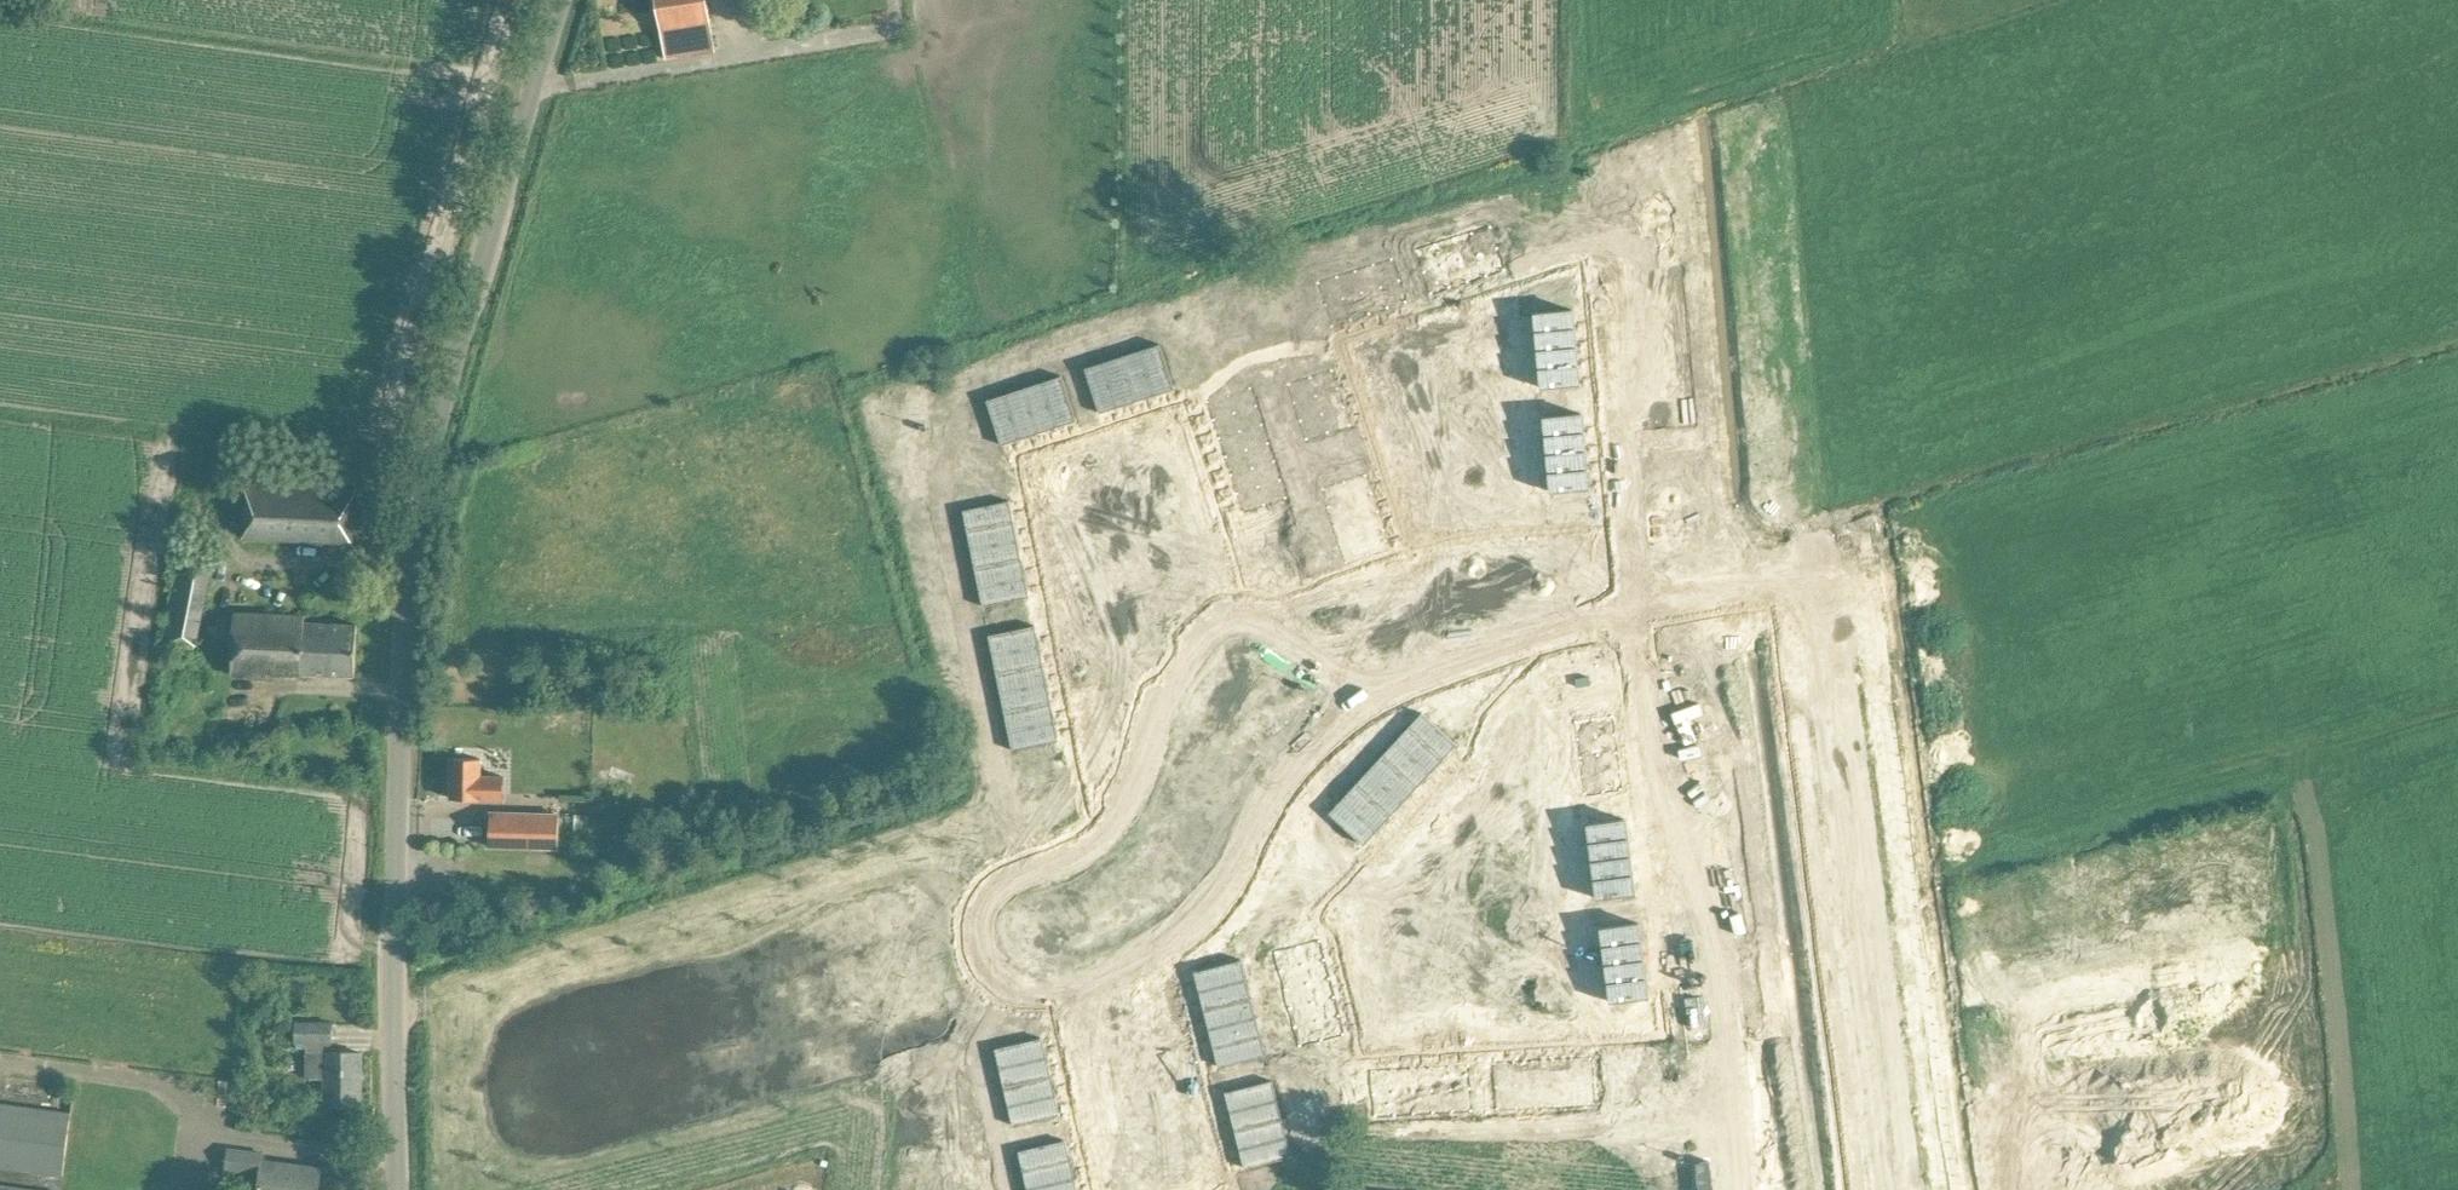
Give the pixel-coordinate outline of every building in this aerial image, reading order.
[(715,50),(707,0),(656,0),(666,58),(715,50)] [(1491,226),(1471,232),(1486,277),(1505,270),(1491,226)] [(1471,232),(1453,238),(1468,283),(1486,277),(1471,232)] [(1453,238),(1435,244),(1449,289),(1468,283),(1453,238)] [(1435,244),(1416,250),(1430,295),(1449,289),(1435,244)] [(1393,257),(1373,264),(1388,308),(1407,302),(1393,257)] [(1572,309),(1534,313),(1536,331),(1574,328),(1572,309)] [(1574,328),(1536,331),(1538,350),(1576,346),(1574,328)] [(1160,343),(1141,349),(1155,394),(1174,388),(1160,343)] [(1576,346),(1538,350),(1539,368),(1577,365),(1576,346)] [(1141,349),(1122,355),(1137,400),(1155,394),(1141,349)] [(1122,355),(1104,361),(1119,406),(1137,400),(1122,355)] [(1104,361),(1085,367),(1099,412),(1119,406),(1104,361)] [(1577,365),(1539,368),(1541,388),(1579,384),(1577,365)] [(1333,369),(1288,383),(1294,402),(1339,388),(1333,369)] [(1062,375),(1043,381),(1057,426),(1076,420),(1062,375)] [(1043,381),(1024,387),(1039,432),(1057,426),(1043,381)] [(1251,386),(1206,400),(1212,420),(1257,405),(1251,386)] [(1024,387),(1006,393),(1020,438),(1039,432),(1024,387)] [(1339,388),(1294,402),(1300,420),(1344,406),(1339,388)] [(1006,393),(987,399),(1001,444),(1020,438),(1006,393)] [(1257,405),(1212,420),(1218,438),(1263,424),(1257,405)] [(1344,406),(1300,420),(1306,440),(1351,425),(1344,406)] [(1582,413),(1544,417),(1545,436),(1583,432),(1582,413)] [(1263,424),(1218,438),(1224,456),(1269,442),(1263,424)] [(1583,432),(1545,436),(1547,454),(1585,450),(1583,432)] [(1269,442),(1224,456),(1230,475),(1275,460),(1269,442)] [(1585,450),(1547,454),(1549,472),(1587,469),(1585,450)] [(1275,460),(1230,475),(1236,493),(1281,479),(1275,460)] [(1587,469),(1549,472),(1551,492),(1589,488),(1587,469)] [(1366,474),(1322,488),(1328,507),(1372,493),(1366,474)] [(1281,479),(1236,493),(1242,512),(1287,498),(1281,479)] [(242,537),(352,542),(355,487),(330,486),(245,482),(242,537)] [(1372,493),(1328,507),(1334,526),(1378,511),(1372,493)] [(1009,500),(963,509),(967,529),(1013,520),(1009,500)] [(1378,511),(1334,526),(1340,544),(1384,529),(1378,511)] [(1013,520),(967,529),(971,548),(1017,539),(1013,520)] [(1384,529),(1340,544),(1346,563),(1391,549),(1384,529)] [(1017,539),(971,548),(975,567),(1021,558),(1017,539)] [(163,644),(195,648),(211,561),(179,555),(163,644)] [(1021,558),(975,567),(979,586),(1025,577),(1021,558)] [(1025,577),(979,586),(983,605),(1029,596),(1025,577)] [(305,616),(235,613),(232,674),(281,676),(281,672),(355,675),(357,624),(305,621),(305,616)] [(1035,625),(989,634),(993,654),(1039,644),(1035,625)] [(1039,644),(993,654),(996,673),(1043,663),(1039,644)] [(1043,663),(996,673),(1000,692),(1047,682),(1043,663)] [(1047,682),(1000,692),(1004,711),(1050,701),(1047,682)] [(1050,701),(1004,711),(1008,730),(1054,720),(1050,701)] [(1422,712),(1408,727),(1442,759),(1456,744),(1422,712)] [(1612,715),(1574,720),(1576,739),(1614,734),(1612,715)] [(1054,720),(1008,730),(1012,749),(1058,740),(1054,720)] [(1408,727),(1394,741),(1429,773),(1442,759),(1408,727)] [(1614,734),(1576,739),(1579,757),(1617,752),(1614,734)] [(1394,741),(1381,756),(1416,788),(1429,773),(1394,741)] [(1617,752),(1579,757),(1581,776),(1619,771),(1617,752)] [(1381,756),(1368,770),(1403,802),(1416,788),(1381,756)] [(479,798),(503,799),(504,776),(479,775),(480,758),(452,757),(451,797),(478,798),(479,798)] [(1368,770),(1355,784),(1390,816),(1403,802),(1368,770)] [(1619,771),(1581,776),(1583,795),(1622,790),(1619,771)] [(1355,784),(1342,798),(1376,830),(1390,816),(1355,784)] [(1342,798),(1329,812),(1363,844),(1376,830),(1342,798)] [(490,812),(489,846),(558,848),(559,814),(490,812)] [(1625,819),(1588,824),(1590,842),(1628,837),(1625,819)] [(1628,837),(1590,842),(1592,861),(1630,856),(1628,837)] [(1630,856),(1592,861),(1595,879),(1633,874),(1630,856)] [(1633,874),(1595,879),(1597,898),(1635,893),(1633,874)] [(1639,922),(1601,927),(1603,946),(1641,941),(1639,922)] [(1320,940),(1275,951),(1280,971),(1325,959),(1320,940)] [(1641,941),(1603,946),(1606,964),(1644,959),(1641,941)] [(1241,959),(1195,970),(1200,990),(1246,979),(1241,959)] [(1325,959),(1280,971),(1284,990),(1330,978),(1325,959)] [(1644,959),(1606,964),(1608,983),(1646,978),(1644,959)] [(1330,978),(1284,990),(1289,1008),(1335,997),(1330,978)] [(1646,978),(1608,983),(1611,1002),(1649,997),(1646,978)] [(1246,979),(1200,990),(1205,1009),(1251,997),(1246,979)] [(1251,997),(1205,1009),(1210,1028),(1256,1016),(1251,997)] [(1335,997),(1289,1008),(1294,1027),(1340,1015),(1335,997)] [(1340,1015),(1294,1027),(1299,1047),(1345,1035),(1340,1015)] [(1256,1016),(1210,1028),(1215,1047),(1260,1035),(1256,1016)] [(332,1022),(294,1022),(295,1048),(304,1048),(305,1078),(324,1077),(325,1104),(360,1104),(360,1052),(330,1051),(330,1041),(332,1041),(332,1022)] [(1260,1035),(1215,1047),(1219,1066),(1265,1054),(1260,1035)] [(1041,1037),(995,1047),(1000,1067),(1046,1057),(1041,1037)] [(1046,1057),(1000,1067),(1004,1086),(1050,1075),(1046,1057)] [(1592,1058),(1572,1059),(1574,1106),(1595,1105),(1592,1058)] [(1572,1059),(1552,1060),(1555,1107),(1574,1106),(1572,1059)] [(1552,1060),(1533,1061),(1536,1108),(1555,1107),(1552,1060)] [(1533,1061),(1514,1063),(1517,1109),(1536,1108),(1533,1061)] [(1514,1063),(1494,1064),(1496,1111),(1517,1109),(1514,1063)] [(1469,1065),(1449,1066),(1452,1113),(1472,1112),(1469,1065)] [(1449,1066),(1430,1068),(1433,1114),(1452,1113),(1449,1066)] [(1430,1068),(1411,1069),(1413,1116),(1433,1114),(1430,1068)] [(1411,1069),(1391,1070),(1394,1117),(1413,1116),(1411,1069)] [(1391,1070),(1371,1071),(1374,1118),(1394,1117),(1391,1070)] [(1050,1075),(1004,1086),(1008,1105),(1054,1094),(1050,1075)] [(1272,1080),(1226,1091),(1231,1111),(1277,1099),(1272,1080)] [(1054,1094),(1008,1105),(1013,1124),(1059,1114),(1054,1094)] [(1277,1099),(1231,1111),(1236,1130),(1281,1118),(1277,1099)] [(63,1175),(71,1113),(0,1103),(0,1167),(63,1175)] [(1281,1118),(1236,1130),(1241,1149),(1286,1137),(1281,1118)] [(1286,1137),(1241,1149),(1245,1168),(1291,1156),(1286,1137)] [(1064,1139),(1019,1150),(1023,1170),(1069,1159),(1064,1139)] [(321,1167),(264,1159),(265,1153),(228,1148),(226,1168),(261,1173),(259,1183),(258,1188),(259,1188),(258,1189),(318,1189),(321,1167)] [(1069,1159),(1023,1170),(1027,1188),(1073,1178),(1069,1159)] [(1027,1188),(1028,1189),(1076,1189),(1073,1178),(1027,1188)]
